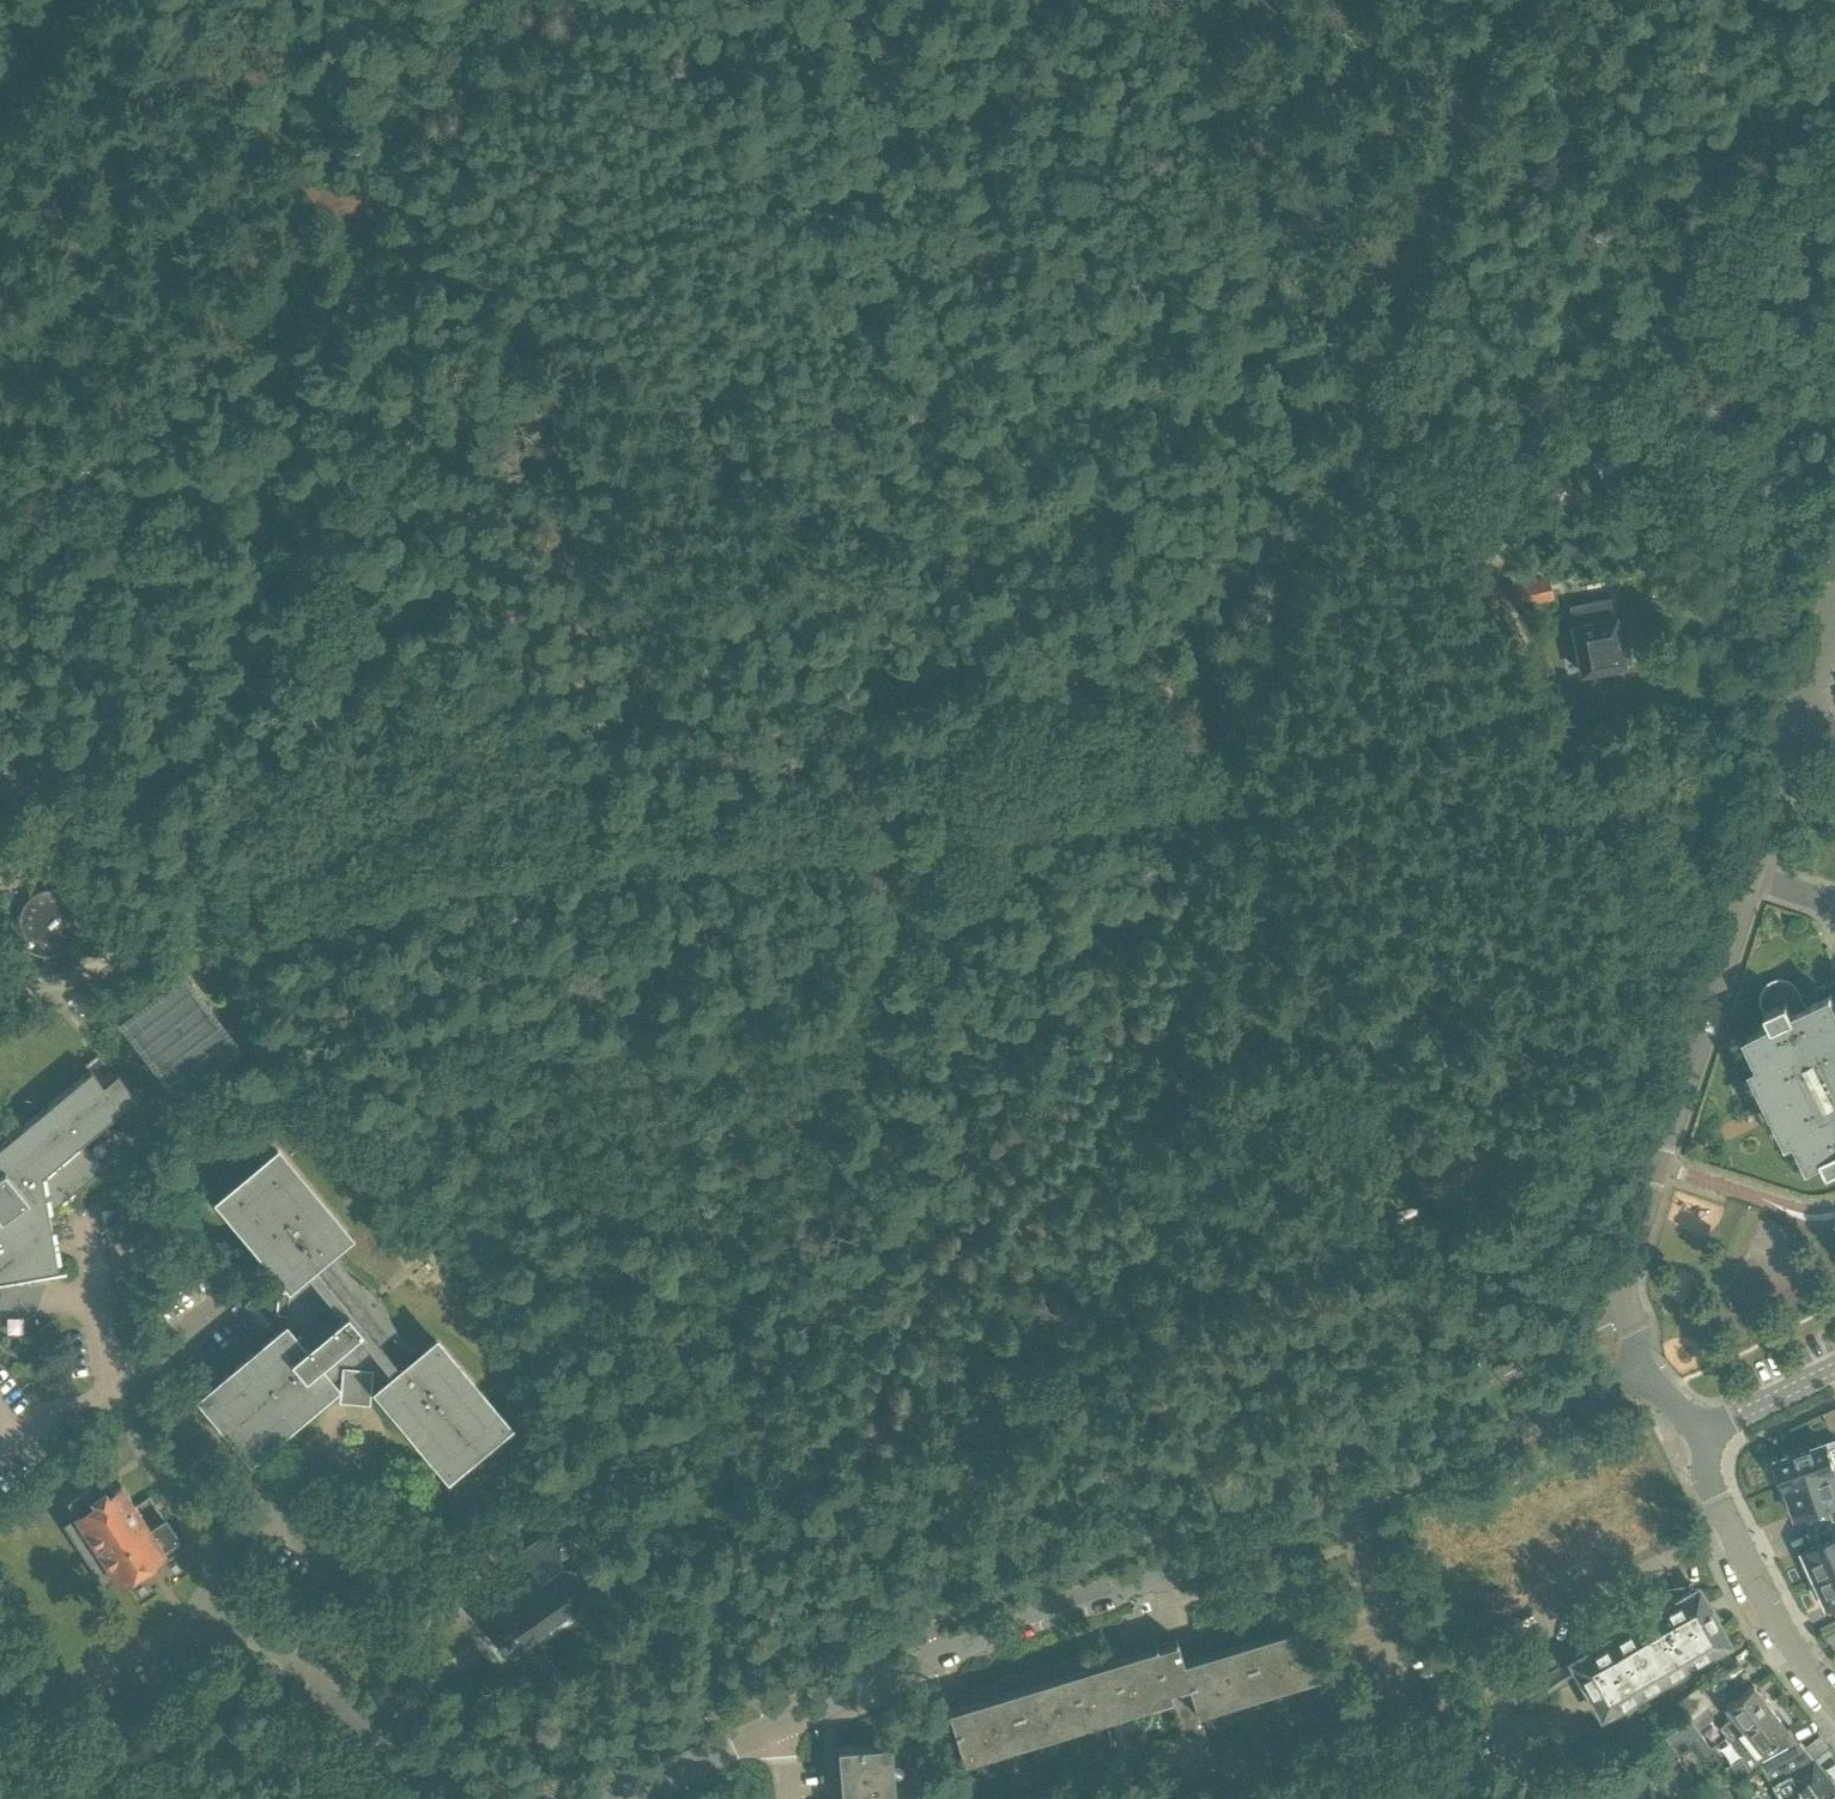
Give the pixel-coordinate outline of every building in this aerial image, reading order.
[(1519,585),(1510,587),(1514,608),(1519,607),(1551,600),(1547,579),(1519,585)] [(1614,617),(1611,598),(1576,604),(1580,623),(1573,625),(1582,672),(1604,668),(1605,673),(1620,670),(1619,665),(1625,664),(1624,659),(1620,641),(1616,617),(1614,617)] [(28,939),(23,944),(29,948),(34,951),(39,953),(48,954),(52,954),(58,952),(63,949),(68,946),(72,941),(75,936),(77,931),(68,922),(82,911),(78,903),(75,898),(69,893),(67,892),(61,889),(53,887),(46,888),(39,890),(32,894),(26,901),(22,907),(21,915),(20,919),(21,925),(22,929),(24,934),(28,939)] [(125,1017),(179,1085),(236,1041),(183,972),(125,1017)] [(1830,996),(1798,1011),(1792,1000),(1800,996),(1796,988),(1795,987),(1793,985),(1791,983),(1788,981),(1784,980),(1783,980),(1780,980),(1775,981),(1772,982),(1769,984),(1767,986),(1765,989),(1763,992),(1762,995),(1762,998),(1762,1000),(1762,1002),(1763,1005),(1763,1006),(1772,1024),(1747,1036),(1761,1064),(1753,1068),(1768,1099),(1760,1103),(1765,1111),(1772,1107),(1788,1139),(1795,1135),(1809,1163),(1821,1157),(1828,1171),(1834,1167),(1834,1005),(1830,996)] [(3,1263),(6,1279),(27,1275),(66,1269),(66,1267),(59,1268),(58,1264),(55,1245),(55,1244),(49,1212),(103,1168),(108,1164),(107,1163),(102,1166),(85,1145),(82,1142),(137,1096),(117,1072),(104,1084),(92,1069),(91,1070),(12,1135),(0,1145),(0,1263),(3,1263)] [(1347,1134),(1336,1138),(1343,1154),(1354,1150),(1347,1134)] [(421,1352),(416,1349),(411,1346),(403,1339),(400,1335),(396,1331),(393,1326),(391,1321),(388,1316),(383,1307),(380,1302),(373,1294),(369,1290),(365,1286),(356,1280),(352,1277),(348,1273),(344,1269),(341,1264),(338,1260),(335,1255),(333,1250),(331,1245),(346,1232),(277,1151),(221,1198),(289,1279),(285,1326),(204,1394),(251,1451),(332,1383),(330,1380),(339,1373),(348,1374),(347,1388),(365,1389),(366,1376),(375,1376),(382,1385),(380,1387),(448,1469),(504,1422),(436,1340),(421,1352)] [(55,1322),(52,1318),(40,1328),(50,1340),(62,1330),(59,1327),(55,1322)] [(1834,1470),(1834,1439),(1776,1459),(1780,1470),(1775,1472),(1781,1489),(1834,1470)] [(1781,1489),(1787,1506),(1791,1504),(1795,1516),(1828,1504),(1834,1521),(1834,1520),(1834,1470),(1781,1489)] [(113,1488),(104,1475),(69,1497),(79,1511),(78,1512),(79,1513),(65,1522),(105,1584),(119,1575),(120,1577),(141,1563),(141,1564),(151,1558),(151,1557),(164,1548),(163,1548),(178,1538),(166,1519),(151,1529),(121,1483),(113,1488)] [(512,1519),(520,1506),(513,1502),(505,1504),(500,1512),(512,1519)] [(562,1567),(562,1557),(566,1555),(569,1552),(574,1549),(577,1546),(577,1544),(577,1543),(576,1541),(572,1538),(567,1536),(563,1534),(559,1533),(558,1520),(516,1552),(536,1572),(504,1595),(503,1594),(479,1611),(493,1630),(488,1634),(497,1646),(503,1642),(516,1661),(519,1659),(532,1677),(553,1663),(538,1643),(583,1610),(578,1602),(578,1600),(586,1594),(589,1580),(580,1567),(565,1565),(562,1567)] [(1834,1570),(1834,1520),(1834,1521),(1828,1523),(1834,1537),(1803,1551),(1808,1562),(1803,1564),(1811,1581),(1834,1570)] [(1811,1581),(1818,1597),(1823,1595),(1828,1606),(1834,1603),(1834,1570),(1811,1581)] [(1728,1642),(1720,1627),(1697,1587),(1657,1610),(1655,1606),(1633,1618),(1636,1622),(1571,1659),(1602,1714),(1667,1677),(1669,1681),(1690,1669),(1688,1665),(1728,1642)] [(1185,1666),(1196,1703),(1216,1697),(1217,1702),(1239,1695),(1237,1691),(1257,1685),(1258,1690),(1259,1689),(1258,1685),(1278,1679),(1279,1683),(1301,1677),(1299,1672),(1319,1666),(1321,1673),(1323,1673),(1309,1628),(1307,1629),(1185,1666)] [(1196,1703),(1185,1666),(1176,1637),(1174,1638),(1175,1641),(1157,1646),(1156,1643),(1154,1644),(1157,1652),(1168,1690),(1181,1735),(1149,1745),(1164,1792),(1184,1786),(1186,1793),(1252,1773),(1241,1738),(1209,1748),(1196,1703)] [(1149,1695),(1168,1690),(1157,1652),(952,1715),(950,1709),(964,1705),(963,1703),(948,1708),(964,1760),(965,1759),(963,1752),(983,1746),(984,1751),(1006,1744),(1004,1739),(1024,1734),(1025,1738),(1026,1738),(1025,1733),(1044,1727),(1046,1732),(1067,1725),(1066,1721),(1086,1715),(1087,1719),(1109,1713),(1107,1708),(1127,1702),(1128,1707),(1151,1700),(1149,1695)] [(1698,1712),(1714,1699),(1701,1682),(1676,1701),(1689,1717),(1698,1712)] [(1736,1733),(1770,1707),(1753,1685),(1725,1706),(1722,1709),(1714,1699),(1698,1712),(1689,1717),(1690,1718),(1690,1719),(1697,1729),(1703,1724),(1716,1715),(1723,1724),(1720,1726),(1728,1737),(1736,1733)] [(1793,1745),(1782,1732),(1787,1728),(1770,1707),(1736,1733),(1728,1737),(1730,1739),(1729,1739),(1743,1756),(1724,1766),(1731,1779),(1760,1763),(1793,1745)] [(1290,1727),(1305,1721),(1301,1710),(1286,1716),(1290,1727)] [(1697,1729),(1690,1719),(1690,1718),(1665,1736),(1675,1749),(1700,1732),(1697,1729)] [(1260,1722),(1264,1735),(1273,1732),(1269,1720),(1260,1722)] [(1711,1749),(1699,1734),(1688,1743),(1699,1758),(1711,1749)] [(887,1788),(892,1788),(891,1765),(886,1765),(884,1745),(891,1744),(891,1742),(837,1746),(839,1761),(840,1761),(839,1748),(845,1748),(849,1798),(888,1798),(887,1788)] [(1798,1742),(1793,1745),(1760,1763),(1779,1798),(1834,1798),(1834,1790),(1798,1742)] [(1678,1761),(1666,1769),(1679,1794),(1694,1784),(1678,1761)] [(1616,1768),(1599,1776),(1606,1789),(1622,1782),(1616,1768)]
